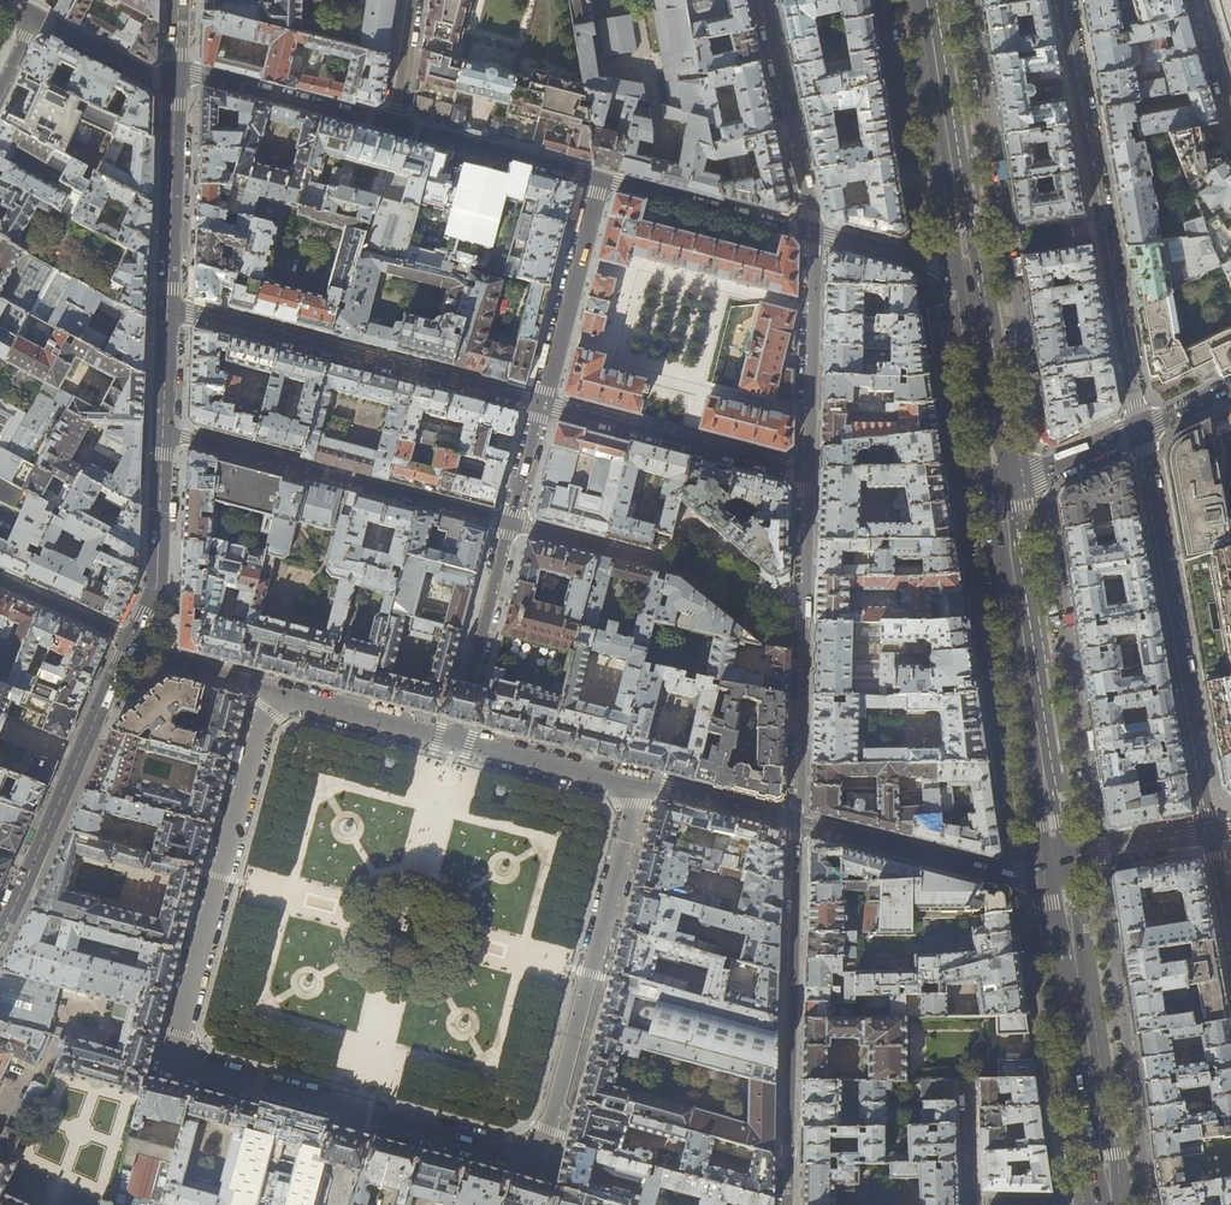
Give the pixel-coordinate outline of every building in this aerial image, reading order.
[(54,9),(66,16),(74,2),(75,0),(59,0),(54,9)] [(74,2),(66,16),(79,23),(95,32),(151,63),(156,59),(157,24),(158,21),(158,0),(124,0),(149,14),(144,25),(121,12),(114,27),(85,11),(86,9),(86,10),(92,0),(75,0),(74,2)] [(204,8),(221,8),(309,32),(369,47),(390,53),(398,0),(367,0),(362,35),(302,19),(302,0),(275,0),(260,0),(260,2),(224,1),(224,0),(204,0),(204,8)] [(592,159),(588,123),(588,122),(579,119),(581,114),(587,116),(586,105),(585,98),(583,86),(560,79),(559,82),(549,80),(550,77),(532,72),(530,79),(500,70),(499,67),(497,65),(494,64),(488,64),(485,66),(450,56),(454,43),(457,44),(463,26),(459,26),(462,16),(465,16),(470,1),(466,0),(429,0),(426,16),(424,30),(423,36),(428,36),(426,50),(421,49),(417,77),(415,85),(412,106),(419,108),(418,114),(432,118),(448,121),(447,126),(471,133),(471,132),(471,130),(470,130),(471,127),(469,125),(469,124),(465,122),(468,107),(453,103),(456,88),(479,95),(481,93),(490,96),(492,98),(510,103),(506,116),(494,113),(490,129),(486,128),(484,129),(482,129),(481,133),(479,133),(479,135),(500,139),(500,135),(531,144),(540,110),(549,113),(549,116),(554,118),(551,130),(546,129),(541,146),(566,152),(585,157),(592,159)] [(589,0),(569,0),(583,86),(637,98),(648,102),(648,100),(645,100),(643,83),(597,76),(590,33),(594,33),(589,0)] [(662,104),(707,116),(699,72),(692,37),(685,0),(653,0),(669,86),(668,86),(667,92),(662,93),(660,99),(661,104),(662,104)] [(692,37),(707,34),(730,30),(753,26),(747,0),(685,0),(692,37)] [(787,40),(815,33),(811,17),(814,13),(816,13),(813,0),(780,0),(778,2),(782,19),(787,40)] [(816,13),(838,8),(836,0),(813,0),(816,13)] [(838,8),(840,7),(842,9),(843,16),(873,12),(871,0),(836,0),(838,8)] [(1019,49),(1055,43),(1051,19),(1048,0),(1025,0),(983,6),(986,28),(990,53),(1015,49),(1019,49)] [(1120,15),(1117,0),(1083,0),(1086,13),(1089,31),(1116,26),(1121,25),(1120,15)] [(1121,25),(1129,23),(1186,13),(1183,0),(1132,0),(1136,11),(1120,15),(1121,25)] [(1216,3),(1226,38),(1230,36),(1230,0),(1215,0),(1216,3)] [(213,65),(238,71),(260,77),(279,82),(295,86),(297,76),(287,74),(297,38),(307,41),(309,32),(221,8),(204,8),(203,34),(203,62),(213,65)] [(876,28),(873,12),(843,16),(849,50),(878,45),(876,28)] [(1116,26),(1089,31),(1092,51),(1096,71),(1133,64),(1140,63),(1157,60),(1162,59),(1178,57),(1197,51),(1192,32),(1186,13),(1129,23),(1130,30),(1117,32),(1116,26)] [(604,54),(636,49),(630,15),(599,21),(604,54)] [(757,45),(753,26),(730,30),(734,49),(711,54),(707,34),(692,37),(699,72),(760,59),(757,45)] [(295,86),(335,97),(341,99),(354,102),(355,98),(361,75),(365,61),(369,47),(309,32),(307,41),(297,38),(287,74),(297,76),(295,86)] [(789,49),(792,63),(821,57),(835,52),(833,44),(818,47),(817,41),(818,41),(818,39),(817,39),(815,33),(787,40),(789,49)] [(29,59),(23,73),(64,95),(66,90),(56,84),(49,84),(58,67),(61,68),(74,74),(83,58),(62,47),(46,39),(37,42),(29,59)] [(1059,62),(1055,43),(1019,49),(1020,54),(1028,53),(1028,55),(1016,57),(1015,49),(990,53),(992,65),(999,114),(1002,131),(1027,127),(1026,120),(1039,117),(1040,125),(1051,123),(1069,120),(1067,108),(1065,98),(1063,86),(1061,87),(1063,98),(1032,102),(1031,93),(1034,92),(1033,80),(1061,75),(1059,62)] [(796,80),(799,97),(854,84),(860,83),(883,78),(880,59),(878,45),(849,50),(850,60),(823,65),(821,57),(792,63),(796,80)] [(375,103),(383,98),(387,75),(390,53),(369,47),(365,61),(371,62),(369,76),(361,75),(355,98),(370,102),(375,103)] [(1178,57),(1162,59),(1167,78),(1163,78),(1163,77),(1143,81),(1143,86),(1137,87),(1133,64),(1096,71),(1097,80),(1102,104),(1180,91),(1187,89),(1207,84),(1202,66),(1197,51),(1178,57)] [(118,128),(153,141),(154,116),(154,100),(150,92),(127,81),(83,58),(74,74),(66,90),(64,95),(104,115),(116,90),(125,95),(125,97),(126,99),(128,100),(117,121),(115,127),(118,128)] [(713,140),(743,134),(775,128),(767,91),(760,59),(699,72),(707,116),(708,116),(713,140)] [(1157,60),(1140,63),(1142,74),(1159,71),(1157,60)] [(4,115),(1,121),(92,171),(95,173),(118,128),(115,127),(117,121),(104,115),(64,95),(23,73),(20,79),(17,85),(33,92),(27,104),(21,116),(6,109),(4,115)] [(855,92),(854,84),(799,97),(803,113),(806,130),(834,125),(855,122),(889,116),(886,96),(883,78),(860,83),(862,91),(855,92)] [(1207,84),(1187,89),(1192,105),(1135,115),(1134,109),(1181,100),(1180,91),(1102,104),(1104,121),(1108,139),(1142,133),(1168,128),(1214,120),(1217,120),(1212,103),(1207,84)] [(588,123),(592,159),(593,164),(604,167),(618,170),(635,106),(637,98),(583,86),(585,98),(592,100),(591,106),(586,105),(587,116),(587,118),(592,119),(593,121),(598,122),(597,126),(588,123)] [(202,89),(202,90),(201,101),(200,134),(200,151),(242,152),(255,103),(244,100),(227,96),(202,89)] [(300,207),(298,206),(322,120),(286,111),(255,103),(242,152),(231,187),(231,188),(260,194),(253,220),(279,226),(294,230),(298,216),(300,207)] [(673,183),(687,187),(698,144),(713,140),(708,116),(707,116),(662,104),(663,117),(687,122),(683,138),(684,138),(679,163),(665,160),(662,171),(659,180),(673,183)] [(653,179),(659,180),(662,171),(665,160),(653,157),(634,152),(638,137),(654,141),(653,123),(651,110),(645,109),(635,106),(618,170),(631,174),(653,179)] [(810,144),(814,165),(835,161),(835,156),(844,154),(844,160),(895,152),(892,134),(889,116),(855,122),(857,137),(856,140),(837,142),(834,125),(806,130),(810,144)] [(337,124),(322,120),(298,206),(300,207),(321,213),(328,189),(337,191),(343,170),(334,168),(332,170),(327,188),(317,185),(319,175),(320,175),(321,173),(322,173),(326,156),(345,162),(354,129),(337,124)] [(1070,129),(1069,120),(1051,123),(1052,128),(1050,128),(1048,127),(1046,127),(1043,128),(1041,129),(1039,129),(1038,125),(1027,127),(1002,131),(1003,141),(1005,154),(1036,150),(1035,140),(1047,138),(1049,148),(1073,144),(1070,129)] [(1214,120),(1168,128),(1189,183),(1227,158),(1222,139),(1220,139),(1217,131),(1214,120)] [(1,121),(0,123),(0,180),(52,208),(71,219),(82,196),(92,171),(1,121)] [(95,173),(152,204),(153,166),(154,141),(153,141),(118,128),(95,173)] [(778,142),(775,128),(743,134),(746,148),(754,147),(758,165),(759,165),(782,160),(778,142)] [(389,138),(385,137),(379,135),(364,131),(354,129),(345,162),(343,170),(337,191),(328,189),(321,213),(369,226),(372,216),(374,215),(375,215),(380,200),(396,140),(389,138)] [(1142,133),(1108,139),(1112,162),(1121,212),(1126,243),(1161,239),(1142,133)] [(709,192),(724,196),(723,192),(727,193),(757,202),(753,179),(746,148),(743,134),(713,140),(698,144),(687,187),(709,192)] [(413,144),(396,140),(380,200),(418,210),(420,203),(435,150),(414,144),(413,144)] [(1075,155),(1073,144),(1049,148),(1050,158),(1037,159),(1036,150),(1005,154),(1007,163),(1009,178),(1035,174),(1051,172),(1050,169),(1054,167),(1056,165),(1056,162),(1058,161),(1060,170),(1077,168),(1075,155)] [(448,153),(435,150),(420,203),(458,212),(446,257),(408,247),(403,265),(467,281),(469,273),(477,243),(484,245),(488,240),(500,197),(518,202),(520,197),(525,198),(532,175),(519,172),(514,174),(511,185),(497,182),(498,178),(495,178),(494,181),(485,178),(476,176),(477,173),(475,172),(474,175),(453,169),(448,168),(451,157),(448,153)] [(199,186),(231,187),(242,152),(200,151),(199,167),(199,186)] [(846,226),(865,231),(897,239),(900,240),(907,234),(899,183),(898,173),(895,152),(844,160),(835,161),(814,165),(820,191),(825,215),(831,222),(846,226)] [(1189,183),(1201,215),(1204,223),(1230,205),(1230,164),(1227,158),(1189,183)] [(994,162),(998,181),(1008,179),(1004,159),(994,162)] [(786,178),(782,160),(759,165),(761,177),(753,179),(757,202),(775,206),(785,209),(792,203),(786,178)] [(1081,187),(1077,168),(1060,170),(1052,172),(1055,189),(1037,191),(1035,174),(1009,178),(1012,196),(1016,222),(1049,217),(1085,211),(1082,195),(1081,187)] [(129,250),(149,261),(150,226),(152,226),(152,204),(95,173),(92,171),(82,196),(71,219),(129,250)] [(544,178),(532,175),(525,198),(537,202),(536,205),(524,202),(521,215),(545,221),(557,182),(544,178)] [(27,254),(31,248),(19,241),(37,209),(48,215),(52,208),(0,180),(0,200),(4,202),(2,208),(10,212),(3,225),(0,223),(0,240),(27,254)] [(566,184),(557,182),(545,221),(566,227),(567,223),(573,199),(576,187),(566,184)] [(198,196),(198,206),(224,213),(231,188),(231,187),(199,186),(198,196)] [(197,218),(197,232),(246,243),(253,220),(260,194),(231,188),(224,213),(198,206),(197,218)] [(786,296),(795,298),(797,249),(791,242),(782,240),(779,249),(777,260),(758,255),(737,250),(721,246),(706,242),(686,237),(663,231),(639,224),(641,214),(644,204),(615,196),(612,207),(604,240),(599,261),(608,264),(627,269),(629,260),(631,255),(655,262),(686,270),(693,272),(714,277),(718,278),(748,286),(755,288),(786,296)] [(331,334),(342,337),(369,344),(422,358),(453,366),(476,284),(467,281),(403,265),(408,247),(418,210),(380,200),(375,215),(374,215),(372,216),(369,226),(362,254),(351,295),(342,293),(341,299),(346,301),(345,306),(339,304),(331,334)] [(1204,223),(1223,264),(1230,282),(1230,205),(1204,223)] [(274,320),(331,334),(339,304),(341,299),(342,293),(351,295),(362,254),(369,226),(321,213),(300,207),(298,216),(311,220),(311,223),(344,232),(326,300),(263,283),(279,226),(253,220),(246,243),(241,266),(228,262),(220,261),(196,255),(196,261),(195,267),(237,277),(229,308),(274,320)] [(562,242),(566,227),(545,221),(521,215),(514,240),(517,241),(517,242),(525,245),(521,260),(509,256),(504,276),(533,283),(551,288),(555,272),(558,257),(560,249),(562,242)] [(1223,264),(1204,223),(1201,215),(1184,223),(1187,237),(1161,239),(1126,243),(1128,256),(1129,258),(1134,288),(1137,303),(1157,297),(1171,289),(1200,274),(1205,270),(1223,264)] [(196,244),(196,255),(220,261),(224,247),(231,249),(234,252),(232,260),(228,262),(241,266),(246,243),(197,232),(196,244)] [(28,314),(54,269),(27,254),(0,240),(0,299),(28,314)] [(1070,289),(1098,284),(1094,265),(1091,247),(1021,258),(1024,278),(1027,295),(1054,291),(1052,279),(1055,278),(1056,280),(1057,281),(1058,282),(1061,282),(1063,281),(1064,279),(1068,279),(1070,289)] [(129,250),(105,297),(146,319),(148,286),(149,261),(129,250)] [(826,274),(826,286),(844,287),(846,280),(848,282),(853,282),(852,287),(860,288),(863,261),(843,256),(834,253),(827,258),(826,274)] [(1013,259),(1015,276),(1021,275),(1019,258),(1013,259)] [(883,266),(863,261),(860,288),(875,288),(875,282),(884,284),(891,284),(890,289),(916,289),(914,279),(911,276),(908,273),(883,266)] [(195,267),(195,284),(194,301),(206,304),(228,309),(229,308),(237,277),(195,267)] [(145,375),(146,343),(146,319),(105,297),(54,269),(28,314),(99,352),(139,375),(145,375)] [(506,383),(507,380),(514,350),(485,342),(502,282),(469,273),(467,281),(476,284),(453,366),(477,372),(480,373),(479,374),(482,375),(482,377),(506,383)] [(613,281),(594,277),(589,298),(585,313),(585,314),(583,324),(580,335),(598,340),(601,329),(603,318),(604,318),(608,303),(607,303),(610,292),(613,281)] [(548,300),(551,288),(533,283),(517,339),(536,343),(541,325),(544,314),(545,311),(548,300)] [(1101,301),(1098,284),(1070,289),(1054,291),(1027,295),(1029,312),(1032,334),(1062,329),(1059,307),(1075,305),(1079,326),(1105,322),(1101,303),(1101,301)] [(825,303),(825,317),(862,318),(862,294),(880,295),(885,301),(884,319),(920,320),(918,303),(916,289),(890,289),(875,288),(860,288),(852,287),(844,287),(826,286),(825,303)] [(1137,303),(1141,329),(1144,347),(1149,373),(1156,372),(1161,381),(1168,377),(1194,365),(1213,356),(1214,359),(1220,372),(1222,375),(1226,373),(1230,371),(1230,325),(1183,349),(1178,339),(1175,337),(1171,336),(1171,330),(1177,329),(1171,289),(1157,297),(1137,303)] [(17,338),(28,314),(0,299),(0,329),(17,338)] [(794,349),(794,315),(758,305),(747,347),(736,389),(745,391),(793,404),(794,370),(780,367),(783,357),(785,347),(794,349)] [(141,463),(144,396),(144,392),(145,375),(139,375),(99,352),(28,314),(17,338),(11,350),(6,362),(9,364),(8,365),(44,383),(27,415),(0,401),(0,478),(55,508),(60,511),(80,475),(140,506),(141,463)] [(824,332),(824,347),(862,348),(890,349),(925,350),(923,336),(920,320),(884,319),(863,318),(862,318),(825,317),(824,332)] [(1108,341),(1105,322),(1079,326),(1082,348),(1066,351),(1062,329),(1032,334),(1035,350),(1038,372),(1111,361),(1108,341)] [(11,350),(17,338),(0,329),(0,345),(11,350)] [(191,386),(191,387),(224,389),(223,397),(222,406),(235,409),(234,416),(260,420),(264,404),(237,399),(241,380),(227,377),(227,376),(226,376),(226,375),(218,374),(220,353),(227,354),(226,363),(272,375),(278,352),(253,345),(193,330),(193,331),(192,358),(190,386),(191,386)] [(515,383),(525,385),(531,364),(533,357),(536,343),(517,339),(514,350),(507,380),(515,383)] [(8,365),(9,364),(6,362),(11,350),(0,345),(0,381),(8,365)] [(824,360),(823,376),(907,379),(929,377),(926,362),(925,350),(890,349),(891,367),(862,366),(862,348),(824,347),(824,360)] [(584,400),(639,415),(645,394),(649,395),(651,388),(647,387),(648,383),(633,379),(625,377),(611,373),(601,370),(604,361),(605,358),(584,353),(576,351),(567,384),(564,395),(584,400)] [(264,404),(260,420),(254,442),(276,447),(302,453),(327,364),(300,357),(278,352),(272,375),(264,404)] [(1114,375),(1111,361),(1038,372),(1040,388),(1043,406),(1077,401),(1074,381),(1081,379),(1081,382),(1088,381),(1088,378),(1093,377),(1096,395),(1097,395),(1117,391),(1114,375)] [(302,453),(301,458),(325,464),(339,468),(388,481),(400,440),(413,386),(386,379),(366,374),(327,364),(302,453)] [(823,393),(822,403),(914,405),(933,403),(931,391),(929,377),(907,379),(823,376),(823,388),(823,393)] [(431,391),(413,386),(400,440),(415,445),(419,446),(433,449),(435,450),(441,425),(421,420),(422,414),(443,419),(449,395),(431,391)] [(222,433),(254,442),(260,420),(234,416),(235,409),(222,406),(213,406),(211,404),(212,404),(212,403),(211,403),(212,400),(216,397),(223,397),(224,389),(191,387),(190,408),(189,419),(195,426),(210,430),(222,433)] [(1119,406),(1117,391),(1097,395),(1097,397),(1096,397),(1098,405),(1078,408),(1077,401),(1043,406),(1046,423),(1048,439),(1056,443),(1082,431),(1092,426),(1115,415),(1119,406)] [(470,401),(449,395),(443,419),(461,424),(460,429),(442,424),(441,425),(435,450),(438,451),(447,453),(469,458),(484,404),(470,401)] [(705,406),(699,431),(701,431),(784,453),(788,450),(792,447),(792,421),(772,416),(768,415),(747,410),(740,409),(718,403),(706,400),(705,406)] [(822,403),(822,418),(821,448),(822,448),(822,449),(840,447),(841,442),(937,433),(934,417),(933,403),(914,405),(822,403)] [(502,409),(484,404),(469,458),(505,467),(509,454),(508,453),(511,440),(512,437),(513,438),(520,414),(504,410),(502,409)] [(1183,563),(1207,556),(1230,549),(1230,547),(1214,456),(1222,454),(1214,438),(1215,428),(1214,425),(1207,422),(1176,437),(1171,446),(1170,448),(1164,460),(1180,549),(1183,563)] [(588,533),(606,538),(630,443),(623,441),(594,434),(557,424),(552,445),(551,447),(539,492),(535,510),(534,513),(539,521),(588,533)] [(821,457),(821,470),(857,469),(856,454),(860,450),(866,450),(869,452),(893,449),(896,468),(942,467),(939,449),(937,433),(841,442),(840,447),(822,449),(821,457)] [(411,487),(437,494),(447,453),(438,451),(433,470),(409,464),(415,445),(400,440),(388,481),(411,487)] [(630,443),(606,538),(616,541),(626,543),(650,549),(654,532),(671,536),(679,503),(690,459),(660,451),(630,443)] [(430,463),(433,449),(419,446),(416,459),(430,463)] [(217,463),(218,458),(200,454),(188,450),(188,452),(187,473),(186,490),(214,492),(217,463)] [(447,453),(437,494),(457,499),(459,500),(494,509),(498,494),(502,480),(505,467),(469,458),(447,453)] [(708,464),(690,459),(679,503),(699,518),(721,535),(739,510),(738,509),(726,500),(733,471),(708,464)] [(1113,523),(1140,519),(1137,503),(1130,465),(1122,461),(1093,475),(1062,490),(1057,498),(1059,512),(1062,530),(1093,526),(1090,511),(1098,509),(1098,505),(1110,503),(1113,523)] [(247,471),(217,463),(214,492),(213,502),(272,517),(282,480),(268,476),(247,471)] [(896,468),(860,469),(859,482),(867,482),(867,489),(896,488),(898,499),(897,500),(895,501),(894,502),(893,505),(894,508),(895,509),(897,511),(900,511),(902,523),(889,523),(889,525),(882,525),(882,523),(868,523),(868,525),(857,525),(856,542),(868,542),(882,542),(882,536),(884,534),(887,534),(888,536),(888,542),(889,542),(953,542),(950,522),(946,492),(942,467),(896,468)] [(819,503),(818,542),(856,542),(857,525),(859,482),(860,469),(857,469),(821,470),(821,471),(820,471),(819,503)] [(745,474),(733,471),(726,500),(738,509),(743,503),(753,508),(754,507),(759,509),(757,511),(750,518),(755,523),(759,523),(769,523),(789,524),(790,506),(790,494),(782,483),(757,477),(745,474)] [(108,536),(138,553),(140,524),(140,506),(80,475),(60,511),(108,536)] [(23,578),(55,508),(0,478),(0,504),(22,514),(7,545),(0,541),(0,568),(23,578)] [(350,582),(353,586),(359,588),(364,567),(354,564),(345,562),(349,548),(343,546),(356,499),(357,495),(331,488),(305,481),(304,486),(297,484),(282,480),(272,517),(265,553),(266,553),(265,555),(275,557),(283,559),(287,556),(294,528),(293,527),(294,521),(336,532),(326,570),(331,577),(339,579),(350,582)] [(185,515),(183,543),(209,544),(209,542),(211,526),(212,512),(213,502),(214,492),(186,490),(185,515)] [(345,562),(354,564),(357,549),(360,551),(381,555),(378,570),(384,572),(388,557),(404,562),(405,555),(415,515),(400,511),(386,507),(369,502),(356,499),(343,546),(349,548),(345,562)] [(60,511),(55,508),(23,578),(47,589),(79,604),(93,571),(100,554),(102,547),(104,544),(108,536),(60,511)] [(789,551),(789,524),(769,523),(769,529),(767,530),(766,530),(761,529),(760,530),(758,528),(759,523),(755,523),(750,518),(739,510),(721,535),(734,545),(775,579),(788,572),(788,571),(789,551)] [(415,515),(405,555),(426,561),(440,564),(476,574),(485,539),(488,529),(447,519),(416,511),(415,515)] [(1144,541),(1143,538),(1140,519),(1113,523),(1093,526),(1062,530),(1064,541),(1065,549),(1068,570),(1085,568),(1084,562),(1090,561),(1091,567),(1123,562),(1122,556),(1127,555),(1128,562),(1129,561),(1147,559),(1144,541)] [(671,536),(654,532),(650,549),(650,550),(652,550),(668,544),(673,540),(673,538),(671,538),(672,536),(671,536)] [(138,553),(108,536),(104,544),(110,546),(113,546),(111,550),(102,547),(100,554),(137,571),(138,561),(138,553)] [(540,571),(590,583),(597,557),(574,551),(555,546),(552,546),(527,539),(524,552),(522,559),(517,581),(536,586),(540,571)] [(237,588),(246,549),(209,542),(209,544),(204,596),(202,615),(198,655),(212,659),(241,666),(248,625),(255,593),(241,589),(235,615),(236,615),(234,622),(218,618),(225,587),(236,589),(237,588)] [(868,542),(856,542),(818,542),(817,557),(817,577),(849,578),(867,577),(868,542)] [(889,542),(887,549),(882,549),(882,542),(868,542),(867,577),(931,577),(958,575),(955,556),(953,542),(889,542)] [(181,595),(204,596),(209,544),(183,543),(182,568),(182,569),(181,595)] [(326,633),(326,634),(259,617),(259,616),(260,616),(261,614),(260,614),(262,607),(263,607),(263,605),(262,605),(275,557),(265,555),(266,553),(265,553),(246,549),(237,588),(241,589),(255,593),(248,625),(241,666),(248,667),(334,689),(337,676),(344,649),(337,647),(335,654),(333,653),(336,642),(339,643),(353,586),(350,582),(339,579),(337,586),(334,585),(332,591),(329,592),(328,596),(330,599),(329,605),(332,606),(329,621),(328,621),(325,632),(326,633)] [(369,645),(381,648),(390,612),(404,562),(388,557),(384,572),(378,570),(381,555),(360,551),(357,549),(354,564),(364,567),(359,588),(385,594),(379,615),(375,618),(369,641),(370,641),(369,645)] [(1183,563),(1184,570),(1193,620),(1202,671),(1219,668),(1220,675),(1221,681),(1205,684),(1209,708),(1215,744),(1218,762),(1230,753),(1230,549),(1207,556),(1183,563)] [(137,577),(137,571),(100,554),(93,571),(99,574),(105,577),(134,590),(137,583),(137,577)] [(410,617),(426,561),(405,555),(404,562),(390,612),(406,616),(409,616),(410,617)] [(632,640),(630,649),(646,652),(647,650),(644,650),(645,647),(641,646),(642,643),(648,645),(654,623),(657,610),(660,600),(666,575),(646,570),(617,563),(597,557),(590,583),(579,629),(604,636),(608,621),(618,624),(618,623),(599,618),(609,577),(646,586),(633,640),(615,636),(615,637),(632,640)] [(1087,574),(1086,568),(1085,568),(1068,570),(1070,582),(1075,612),(1077,625),(1094,623),(1094,617),(1099,616),(1099,622),(1106,621),(1123,619),(1128,618),(1138,616),(1137,611),(1142,611),(1142,616),(1143,616),(1157,614),(1151,584),(1147,561),(1147,559),(1129,561),(1129,566),(1125,566),(1124,562),(1123,562),(1091,567),(1092,573),(1087,574)] [(445,626),(461,631),(468,604),(470,597),(476,574),(440,564),(436,582),(455,587),(446,622),(417,614),(416,618),(445,626)] [(88,608),(103,615),(110,598),(104,595),(107,588),(101,586),(105,577),(99,574),(93,571),(79,604),(88,608)] [(513,596),(503,635),(568,652),(563,672),(568,673),(579,629),(590,583),(540,571),(536,586),(517,581),(513,595),(513,596)] [(728,638),(732,622),(725,615),(722,613),(717,609),(684,583),(680,579),(666,575),(660,600),(664,601),(665,598),(667,598),(664,611),(657,610),(654,623),(728,638)] [(849,578),(817,577),(816,598),(815,623),(817,623),(862,623),(879,623),(930,623),(929,604),(938,605),(941,618),(961,617),(965,616),(962,600),(959,575),(958,575),(931,577),(867,577),(849,578)] [(103,615),(119,622),(127,605),(134,590),(105,577),(101,586),(107,588),(104,595),(110,598),(103,615)] [(0,593),(0,616),(2,617),(0,622),(0,633),(2,634),(16,601),(4,595),(0,593)] [(188,652),(198,655),(202,615),(204,596),(181,595),(180,619),(178,646),(178,650),(188,652)] [(7,686),(39,611),(27,606),(16,601),(2,634),(0,637),(0,683),(7,686)] [(49,616),(39,611),(7,686),(31,695),(36,684),(38,678),(41,670),(35,667),(28,677),(26,676),(38,646),(49,651),(50,650),(62,622),(49,616)] [(375,671),(391,675),(406,616),(390,612),(381,648),(375,671)] [(1159,628),(1157,614),(1143,616),(1144,621),(1139,622),(1138,616),(1128,618),(1129,620),(1128,622),(1125,622),(1123,621),(1123,619),(1106,621),(1107,627),(1095,629),(1094,623),(1077,625),(1078,637),(1080,651),(1099,648),(1108,647),(1119,646),(1121,645),(1120,636),(1136,634),(1137,643),(1161,639),(1160,632),(1159,628)] [(433,637),(435,637),(438,627),(444,628),(432,673),(431,673),(430,675),(430,676),(431,677),(429,685),(445,689),(448,682),(448,681),(451,671),(454,660),(461,631),(445,626),(416,618),(410,617),(409,616),(407,624),(411,625),(410,631),(412,631),(411,636),(431,641),(433,637)] [(950,621),(930,623),(879,623),(881,645),(893,644),(893,655),(894,655),(931,655),(969,651),(967,638),(965,620),(950,621)] [(615,636),(618,624),(608,621),(604,636),(579,629),(568,673),(565,686),(561,699),(553,731),(550,745),(618,762),(622,748),(643,664),(646,652),(630,649),(632,640),(615,637),(615,636)] [(72,626),(62,622),(50,650),(52,652),(65,658),(61,668),(56,668),(44,664),(41,670),(38,678),(57,685),(56,688),(57,690),(57,691),(59,692),(69,669),(84,632),(72,626)] [(747,633),(732,622),(728,638),(744,642),(761,645),(747,633)] [(730,670),(736,644),(743,646),(744,642),(728,638),(654,623),(648,645),(647,650),(646,652),(643,664),(712,680),(720,682),(784,695),(787,696),(788,672),(788,668),(789,651),(761,645),(760,655),(768,656),(766,677),(730,670)] [(816,674),(815,697),(892,696),(892,688),(893,667),(894,655),(893,655),(893,644),(881,645),(879,623),(862,623),(817,623),(817,642),(816,674)] [(95,637),(84,632),(69,669),(78,672),(93,680),(100,663),(108,644),(109,643),(95,637)] [(337,676),(334,689),(368,698),(372,685),(375,671),(381,648),(369,645),(352,641),(353,634),(348,633),(344,649),(337,676)] [(1163,651),(1161,639),(1137,643),(1141,669),(1166,665),(1163,651)] [(1121,667),(1119,646),(1108,647),(1109,653),(1100,655),(1099,648),(1080,651),(1082,663),(1084,677),(1125,671),(1125,666),(1121,667)] [(972,671),(969,651),(931,655),(931,656),(930,658),(929,660),(929,664),(929,666),(930,667),(925,672),(922,672),(919,668),(893,667),(892,688),(900,689),(898,691),(898,696),(935,696),(976,693),(972,671)] [(622,748),(618,762),(669,775),(676,776),(695,781),(700,760),(707,734),(708,727),(711,717),(718,690),(718,688),(711,686),(712,680),(643,664),(622,748)] [(1168,676),(1166,665),(1141,669),(1142,677),(1127,679),(1127,677),(1126,677),(1125,671),(1084,677),(1086,689),(1088,703),(1106,700),(1105,694),(1117,692),(1118,698),(1150,693),(1149,687),(1155,686),(1156,693),(1170,690),(1168,676)] [(85,697),(93,680),(78,672),(69,669),(59,692),(55,702),(77,713),(85,697)] [(467,724),(550,745),(553,731),(561,699),(565,686),(555,683),(552,696),(538,693),(539,690),(517,685),(517,687),(501,683),(504,671),(494,669),(492,681),(492,683),(491,683),(490,687),(489,691),(473,687),(469,686),(465,685),(455,683),(448,681),(448,682),(445,689),(442,703),(438,717),(449,719),(455,721),(459,722),(463,723),(467,724)] [(368,698),(438,717),(442,703),(445,689),(429,685),(391,675),(375,671),(372,685),(368,698)] [(134,678),(129,676),(125,684),(130,687),(134,678)] [(196,714),(203,686),(179,680),(170,678),(156,691),(143,702),(136,709),(112,731),(148,740),(190,752),(196,730),(179,726),(176,730),(170,724),(172,717),(180,710),(196,714)] [(724,697),(720,713),(723,714),(721,720),(711,717),(708,727),(735,734),(740,714),(736,713),(738,702),(741,699),(760,703),(760,709),(758,710),(757,729),(784,729),(784,717),(784,695),(720,682),(718,688),(718,690),(728,693),(727,698),(724,697)] [(77,713),(55,702),(59,692),(57,691),(36,684),(31,695),(7,686),(0,683),(0,735),(7,717),(6,717),(12,703),(49,719),(44,730),(66,739),(68,734),(69,734),(77,713)] [(217,759),(230,762),(247,697),(242,696),(234,693),(203,686),(196,714),(203,716),(201,722),(210,725),(208,733),(196,730),(190,752),(202,755),(217,759)] [(1171,694),(1170,690),(1156,693),(1157,698),(1152,699),(1150,693),(1118,698),(1113,699),(1112,704),(1106,705),(1106,700),(1088,703),(1090,715),(1092,730),(1122,726),(1120,711),(1146,707),(1148,722),(1175,718),(1171,694)] [(892,696),(815,697),(813,696),(812,725),(811,764),(855,765),(938,764),(986,763),(981,725),(976,693),(935,696),(898,696),(892,696)] [(1180,745),(1180,741),(1175,718),(1148,722),(1122,726),(1092,730),(1094,742),(1097,759),(1114,756),(1113,751),(1119,750),(1120,755),(1123,755),(1157,749),(1156,743),(1160,743),(1161,748),(1162,748),(1180,745)] [(718,787),(732,791),(735,779),(732,778),(733,772),(734,768),(728,765),(731,753),(733,752),(738,735),(735,734),(708,727),(707,734),(720,738),(718,746),(716,746),(715,749),(711,748),(707,761),(700,760),(695,781),(718,787)] [(784,729),(757,729),(757,745),(758,745),(758,752),(757,752),(757,768),(760,767),(783,768),(783,752),(784,729)] [(85,791),(123,801),(127,785),(135,749),(145,752),(148,740),(112,731),(98,761),(85,791)] [(148,740),(145,752),(199,766),(202,755),(190,752),(148,740)] [(1180,745),(1162,748),(1163,754),(1158,755),(1157,749),(1123,755),(1123,760),(1119,761),(1116,759),(1115,756),(1114,756),(1097,759),(1099,771),(1101,790),(1137,784),(1134,766),(1139,765),(1139,768),(1147,767),(1147,764),(1154,763),(1158,780),(1186,776),(1181,748),(1180,745)] [(47,787),(48,784),(55,768),(53,767),(55,762),(35,753),(29,765),(0,752),(0,768),(47,787)] [(1218,762),(1223,785),(1223,786),(1227,791),(1230,795),(1230,753),(1218,762)] [(213,826),(230,762),(217,759),(202,755),(199,766),(191,796),(138,782),(136,788),(127,785),(123,801),(200,822),(213,826)] [(392,767),(394,766),(395,765),(395,763),(395,762),(394,760),(392,759),(390,759),(389,759),(387,760),(386,762),(386,763),(386,765),(387,766),(389,767),(390,768),(392,767)] [(999,852),(1000,852),(999,843),(993,807),(992,802),(986,763),(938,764),(939,791),(940,811),(950,812),(953,807),(952,786),(971,786),(976,814),(971,814),(971,817),(969,818),(961,816),(960,817),(961,828),(942,825),(941,814),(940,815),(913,818),(912,837),(942,845),(952,848),(993,858),(993,857),(999,852)] [(735,779),(732,791),(752,796),(775,802),(782,797),(783,787),(783,768),(760,767),(759,770),(762,770),(761,775),(752,773),(752,772),(750,768),(735,764),(734,768),(733,772),(732,778),(735,779)] [(811,774),(810,786),(841,787),(842,778),(877,777),(877,784),(852,784),(848,787),(848,790),(878,790),(878,787),(897,787),(897,793),(898,793),(922,792),(939,791),(938,764),(855,765),(811,764),(811,774)] [(35,815),(41,802),(44,795),(47,787),(0,768),(0,804),(32,814),(35,815)] [(1189,797),(1186,776),(1158,780),(1160,794),(1155,795),(1159,820),(1172,818),(1193,815),(1189,797)] [(1140,798),(1137,784),(1101,790),(1105,811),(1107,829),(1132,825),(1159,820),(1155,795),(1140,798)] [(889,832),(912,837),(913,818),(940,815),(940,811),(939,791),(922,792),(923,807),(898,809),(898,793),(897,793),(897,787),(878,787),(878,790),(878,795),(848,795),(847,808),(841,807),(841,787),(810,786),(810,797),(810,811),(810,812),(846,821),(878,829),(889,832)] [(503,796),(504,795),(505,793),(506,792),(505,790),(504,788),(503,787),(501,787),(499,787),(498,788),(497,790),(496,792),(496,793),(498,795),(499,796),(501,796),(503,796)] [(189,864),(202,867),(213,826),(200,822),(123,801),(85,791),(77,811),(67,833),(140,852),(142,844),(100,833),(105,812),(159,826),(152,850),(144,848),(143,852),(147,853),(189,864)] [(662,803),(656,802),(644,846),(658,850),(718,865),(736,870),(737,865),(743,840),(732,837),(718,834),(714,852),(687,845),(691,827),(709,832),(710,832),(714,816),(684,808),(670,805),(662,803)] [(5,825),(0,837),(0,847),(15,852),(32,814),(0,804),(0,823),(5,825)] [(1002,805),(993,807),(999,843),(1008,842),(1002,805)] [(718,834),(732,837),(736,821),(731,820),(714,816),(710,832),(718,834)] [(750,841),(781,850),(783,850),(784,837),(784,833),(769,829),(768,829),(744,823),(736,821),(732,837),(743,840),(750,841)] [(111,861),(143,869),(147,853),(143,852),(140,852),(67,833),(59,850),(49,872),(45,881),(31,913),(84,926),(125,937),(131,913),(100,905),(101,901),(66,892),(75,855),(111,865),(111,861)] [(822,843),(810,840),(809,841),(809,863),(808,886),(839,883),(840,848),(822,843)] [(781,850),(750,841),(744,866),(742,872),(747,873),(780,882),(781,865),(781,859),(781,850)] [(716,911),(719,900),(694,893),(695,888),(685,885),(689,871),(699,874),(700,870),(716,874),(718,865),(658,850),(644,846),(634,888),(647,892),(716,911)] [(873,856),(840,848),(839,883),(869,882),(871,875),(876,877),(875,881),(879,881),(917,878),(916,867),(873,856)] [(166,948),(179,951),(202,867),(189,864),(147,853),(143,869),(170,876),(158,920),(131,913),(125,937),(152,944),(166,948)] [(11,862),(0,859),(0,886),(11,862)] [(1201,862),(1199,861),(1197,859),(1155,867),(1115,873),(1112,878),(1116,907),(1123,954),(1156,949),(1215,940),(1212,928),(1206,890),(1201,862)] [(745,881),(747,873),(742,872),(736,870),(718,865),(716,874),(745,881)] [(939,873),(916,867),(917,878),(879,881),(878,903),(876,932),(876,933),(912,933),(912,919),(970,918),(968,906),(982,884),(939,873)] [(745,881),(735,916),(779,928),(780,928),(781,900),(782,882),(780,882),(747,873),(745,881)] [(869,882),(839,883),(808,886),(807,893),(807,906),(844,903),(865,903),(878,903),(879,881),(875,881),(869,882)] [(992,887),(982,884),(968,906),(970,918),(1009,912),(1010,912),(1009,912),(1008,897),(1007,892),(1005,891),(1003,890),(992,887)] [(636,934),(712,955),(714,947),(709,946),(709,944),(693,940),(693,939),(675,933),(680,914),(697,919),(698,924),(730,932),(734,916),(724,913),(716,911),(647,892),(634,888),(623,930),(636,934)] [(719,900),(716,911),(724,913),(728,896),(721,894),(719,900)] [(1015,896),(1008,897),(1009,912),(1017,910),(1015,896)] [(807,922),(806,933),(843,933),(843,923),(845,922),(844,916),(844,903),(807,906),(807,915),(807,922)] [(862,932),(876,932),(878,903),(865,903),(862,932)] [(1010,918),(1009,912),(970,918),(973,937),(1012,931),(1011,927),(1010,918)] [(84,926),(31,913),(23,928),(11,952),(72,968),(76,953),(77,947),(78,948),(81,938),(84,926)] [(738,953),(735,961),(761,968),(778,973),(779,948),(779,928),(735,916),(734,916),(730,932),(745,936),(741,954),(738,953)] [(84,926),(81,938),(140,952),(136,969),(76,953),(72,968),(141,986),(152,944),(125,937),(84,926)] [(701,996),(722,1002),(725,991),(729,972),(722,970),(724,958),(712,955),(636,934),(623,930),(612,973),(625,976),(639,980),(686,992),(688,983),(654,974),(659,955),(708,969),(701,996)] [(1013,932),(1012,931),(973,937),(975,953),(914,956),(914,971),(856,972),(856,963),(842,963),(842,973),(854,973),(854,995),(891,995),(905,995),(937,994),(937,974),(1016,954),(1013,934),(1013,932)] [(855,932),(843,933),(806,933),(806,944),(806,959),(842,958),(855,957),(855,932)] [(1215,940),(1156,949),(1158,963),(1171,961),(1180,960),(1180,963),(1185,962),(1186,975),(1185,975),(1189,1001),(1189,1003),(1192,1025),(1203,1024),(1207,1023),(1229,1020),(1224,995),(1218,958),(1215,940)] [(155,990),(168,993),(176,962),(179,951),(166,948),(152,944),(141,986),(155,990)] [(1156,949),(1123,954),(1127,981),(1128,985),(1185,975),(1186,975),(1185,962),(1180,963),(1180,960),(1171,961),(1172,963),(1173,964),(1159,966),(1158,963),(1156,949)] [(11,952),(0,973),(59,988),(115,1002),(135,1008),(119,1068),(126,1070),(133,1072),(147,1076),(168,993),(155,990),(141,986),(72,968),(11,952)] [(1020,982),(1016,954),(937,974),(937,994),(905,995),(904,1017),(905,1018),(946,1017),(947,989),(975,981),(980,1016),(995,1016),(1025,1016),(1020,982)] [(806,964),(805,973),(842,973),(842,963),(842,958),(806,959),(806,964)] [(722,1002),(777,1017),(778,991),(778,973),(761,968),(753,998),(725,991),(722,1002)] [(48,1033),(59,988),(0,973),(0,1022),(4,1023),(48,1033)] [(609,1040),(623,1044),(639,980),(625,976),(612,973),(596,1037),(609,1040)] [(805,978),(805,988),(831,987),(831,978),(844,977),(844,998),(839,998),(838,1003),(854,1003),(854,995),(854,973),(842,973),(805,973),(805,978)] [(1185,975),(1128,985),(1132,1009),(1135,1034),(1192,1025),(1189,1003),(1186,1003),(1186,1004),(1186,1005),(1185,1005),(1185,1009),(1186,1009),(1187,1012),(1188,1013),(1166,1016),(1166,1015),(1166,1013),(1163,1014),(1161,1001),(1176,998),(1176,1003),(1189,1001),(1185,975)] [(777,1031),(777,1017),(722,1002),(701,996),(686,992),(639,980),(623,1044),(640,1049),(748,1078),(775,1085),(775,1070),(776,1031),(777,1031)] [(805,994),(805,1003),(838,1003),(839,998),(839,988),(831,987),(805,988),(805,994)] [(803,1048),(802,1081),(835,1080),(835,1073),(826,1073),(827,1047),(830,1047),(830,1038),(859,1039),(859,1046),(868,1046),(868,1081),(892,1081),(905,1081),(905,1018),(904,1017),(905,995),(891,995),(890,1017),(839,1018),(839,1019),(804,1019),(803,1048)] [(59,1040),(53,1062),(53,1063),(57,1064),(62,1053),(119,1068),(135,1008),(115,1002),(111,1015),(113,1018),(124,1021),(117,1050),(113,1049),(113,1050),(66,1037),(65,1038),(59,1036),(58,1037),(59,1040)] [(804,1009),(804,1019),(839,1019),(839,1018),(838,1003),(805,1003),(804,1009)] [(1026,1024),(1025,1016),(995,1016),(996,1035),(1028,1034),(1026,1024)] [(1207,1023),(1207,1028),(1204,1028),(1203,1024),(1192,1025),(1135,1034),(1137,1046),(1139,1059),(1172,1054),(1180,1053),(1180,1048),(1172,1046),(1171,1046),(1170,1041),(1201,1036),(1203,1049),(1230,1045),(1230,1033),(1230,1032),(1229,1020),(1207,1023)] [(4,1023),(0,1031),(0,1080),(13,1054),(36,1065),(45,1047),(48,1038),(49,1038),(50,1035),(50,1034),(48,1033),(4,1023)] [(755,1149),(773,1154),(774,1114),(775,1085),(748,1078),(747,1124),(615,1087),(617,1078),(616,1078),(617,1074),(615,1073),(616,1067),(618,1068),(619,1064),(618,1064),(620,1054),(636,1059),(640,1049),(623,1044),(609,1040),(596,1037),(579,1100),(592,1104),(630,1115),(715,1138),(721,1139),(724,1140),(747,1146),(755,1149)] [(1203,1049),(1205,1062),(1202,1063),(1201,1060),(1196,1060),(1195,1064),(1174,1067),(1172,1054),(1139,1059),(1141,1072),(1143,1084),(1168,1080),(1175,1079),(1211,1073),(1211,1070),(1210,1070),(1210,1069),(1213,1068),(1214,1073),(1230,1070),(1230,1045),(1203,1049)] [(57,1064),(53,1072),(58,1073),(73,1077),(74,1073),(122,1086),(121,1090),(135,1093),(142,1095),(143,1090),(147,1076),(133,1072),(126,1070),(119,1068),(79,1058),(62,1053),(57,1064)] [(1042,1059),(1032,1060),(1032,1063),(1034,1078),(1034,1079),(1036,1092),(1046,1090),(1042,1059)] [(1032,1060),(997,1060),(998,1079),(1034,1079),(1034,1078),(1032,1063),(1032,1060)] [(1214,1073),(1215,1078),(1212,1078),(1211,1073),(1175,1079),(1176,1085),(1169,1086),(1168,1080),(1143,1084),(1145,1096),(1146,1108),(1180,1103),(1178,1090),(1208,1086),(1210,1099),(1230,1095),(1230,1070),(1214,1073)] [(142,1095),(133,1126),(139,1128),(142,1117),(140,1113),(148,1115),(147,1117),(160,1121),(160,1118),(182,1124),(184,1114),(188,1102),(192,1089),(147,1076),(143,1090),(142,1095)] [(920,1110),(919,1126),(954,1124),(956,1124),(956,1098),(955,1079),(920,1080),(921,1101),(919,1101),(919,1103),(921,1103),(921,1109),(920,1110)] [(1036,1092),(1034,1079),(998,1079),(978,1079),(978,1092),(978,1109),(1038,1107),(1036,1093),(1036,1092)] [(801,1106),(801,1128),(884,1127),(886,1090),(892,1091),(892,1081),(868,1081),(859,1081),(859,1111),(840,1111),(840,1080),(835,1080),(802,1081),(802,1104),(801,1106)] [(10,1159),(10,1158),(26,1127),(31,1117),(46,1086),(35,1081),(32,1082),(23,1099),(19,1097),(1,1136),(0,1136),(0,1155),(10,1159)] [(223,1181),(239,1186),(257,1120),(260,1107),(192,1089),(188,1102),(184,1114),(198,1118),(234,1128),(221,1180),(223,1181)] [(1210,1099),(1212,1112),(1182,1116),(1181,1112),(1185,1111),(1183,1103),(1180,1103),(1146,1108),(1148,1122),(1150,1133),(1176,1129),(1175,1126),(1176,1124),(1181,1123),(1182,1128),(1198,1126),(1219,1123),(1217,1118),(1220,1117),(1221,1122),(1230,1121),(1230,1095),(1210,1099)] [(581,1147),(618,1156),(621,1148),(622,1144),(624,1144),(627,1143),(628,1139),(626,1138),(624,1137),(627,1126),(630,1115),(592,1104),(579,1100),(568,1143),(581,1147)] [(310,1201),(318,1167),(320,1161),(318,1161),(324,1138),(325,1137),(328,1125),(260,1107),(257,1120),(239,1186),(234,1204),(250,1204),(262,1156),(302,1166),(292,1204),(308,1204),(310,1201)] [(1039,1107),(1038,1107),(978,1109),(979,1129),(980,1152),(1004,1150),(1004,1125),(1022,1122),(1025,1139),(1008,1142),(1009,1150),(1028,1149),(1028,1146),(1045,1147),(1040,1123),(1039,1107)] [(239,1186),(223,1181),(221,1188),(182,1177),(198,1118),(184,1114),(182,1124),(175,1149),(160,1202),(159,1204),(234,1204),(239,1186)] [(704,1179),(715,1138),(630,1115),(627,1126),(685,1143),(677,1172),(704,1179)] [(1221,1122),(1219,1123),(1198,1126),(1202,1154),(1154,1161),(1158,1184),(1159,1189),(1176,1186),(1190,1184),(1193,1183),(1230,1177),(1230,1121),(1221,1122)] [(884,1127),(801,1128),(800,1144),(800,1165),(803,1165),(857,1164),(889,1164),(955,1163),(955,1144),(954,1124),(919,1126),(908,1126),(908,1152),(884,1153),(884,1127)] [(324,1138),(318,1161),(320,1161),(337,1166),(341,1167),(345,1168),(346,1168),(347,1168),(353,1170),(361,1172),(364,1173),(369,1150),(370,1149),(373,1137),(355,1132),(351,1131),(347,1130),(341,1128),(328,1125),(325,1137),(324,1138)] [(1180,1129),(1181,1133),(1179,1133),(1178,1129),(1176,1129),(1150,1133),(1152,1147),(1154,1161),(1202,1154),(1198,1126),(1182,1128),(1180,1129)] [(160,1202),(175,1149),(129,1137),(108,1203),(113,1204),(159,1204),(160,1202)] [(359,1182),(371,1185),(396,1192),(393,1204),(398,1204),(403,1204),(415,1162),(419,1149),(373,1137),(370,1149),(369,1150),(364,1173),(361,1172),(359,1182)] [(704,1179),(773,1198),(773,1183),(772,1183),(773,1171),(773,1154),(755,1149),(752,1161),(747,1177),(713,1167),(721,1139),(715,1138),(704,1179)] [(747,1146),(724,1140),(721,1149),(744,1156),(747,1146)] [(618,1156),(581,1147),(568,1143),(557,1185),(557,1187),(570,1191),(622,1204),(654,1204),(657,1193),(664,1169),(650,1165),(618,1156)] [(744,1158),(752,1161),(755,1149),(747,1146),(744,1156),(744,1158)] [(993,1192),(1014,1192),(1052,1193),(1048,1168),(1045,1147),(1028,1146),(1028,1149),(1009,1150),(1004,1150),(980,1152),(981,1166),(981,1177),(981,1191),(993,1192)] [(621,1148),(618,1156),(650,1165),(653,1155),(651,1152),(635,1148),(633,1150),(633,1152),(621,1148)] [(461,1175),(465,1161),(419,1149),(415,1162),(403,1204),(410,1204),(413,1195),(445,1204),(452,1204),(461,1175)] [(3,1194),(20,1163),(15,1160),(10,1158),(10,1159),(0,1155),(0,1204),(28,1204),(3,1194)] [(511,1173),(465,1161),(461,1175),(452,1204),(502,1204),(507,1187),(511,1173)] [(955,1163),(889,1164),(889,1179),(918,1178),(919,1204),(956,1204),(956,1194),(955,1163)] [(802,1204),(841,1204),(841,1193),(853,1193),(854,1184),(858,1184),(857,1164),(803,1165),(802,1185),(802,1204)] [(657,1193),(663,1195),(665,1189),(699,1198),(698,1204),(724,1204),(725,1203),(734,1204),(735,1204),(739,1204),(772,1204),(773,1198),(704,1179),(677,1172),(664,1169),(657,1193)] [(570,1191),(557,1187),(557,1185),(511,1173),(507,1187),(502,1204),(522,1204),(523,1204),(622,1204),(570,1191)] [(1193,1183),(1196,1200),(1219,1196),(1220,1204),(1230,1204),(1230,1177),(1193,1183)] [(371,1185),(359,1182),(357,1187),(352,1204),(366,1204),(371,1185)] [(1196,1200),(1193,1183),(1190,1184),(1191,1188),(1176,1190),(1176,1186),(1159,1189),(1161,1204),(1197,1204),(1196,1200)] [(879,1204),(890,1204),(890,1195),(879,1195),(879,1204)]
